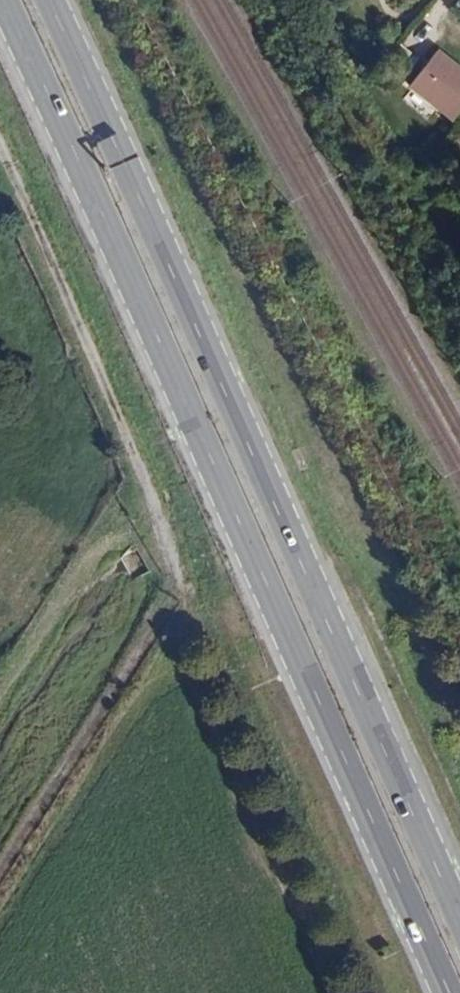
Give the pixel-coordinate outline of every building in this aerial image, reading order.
[(459,122),(459,70),(438,52),(410,88),(452,121),(455,118),(459,122)] [(439,179),(439,190),(459,191),(459,179),(439,179)]
